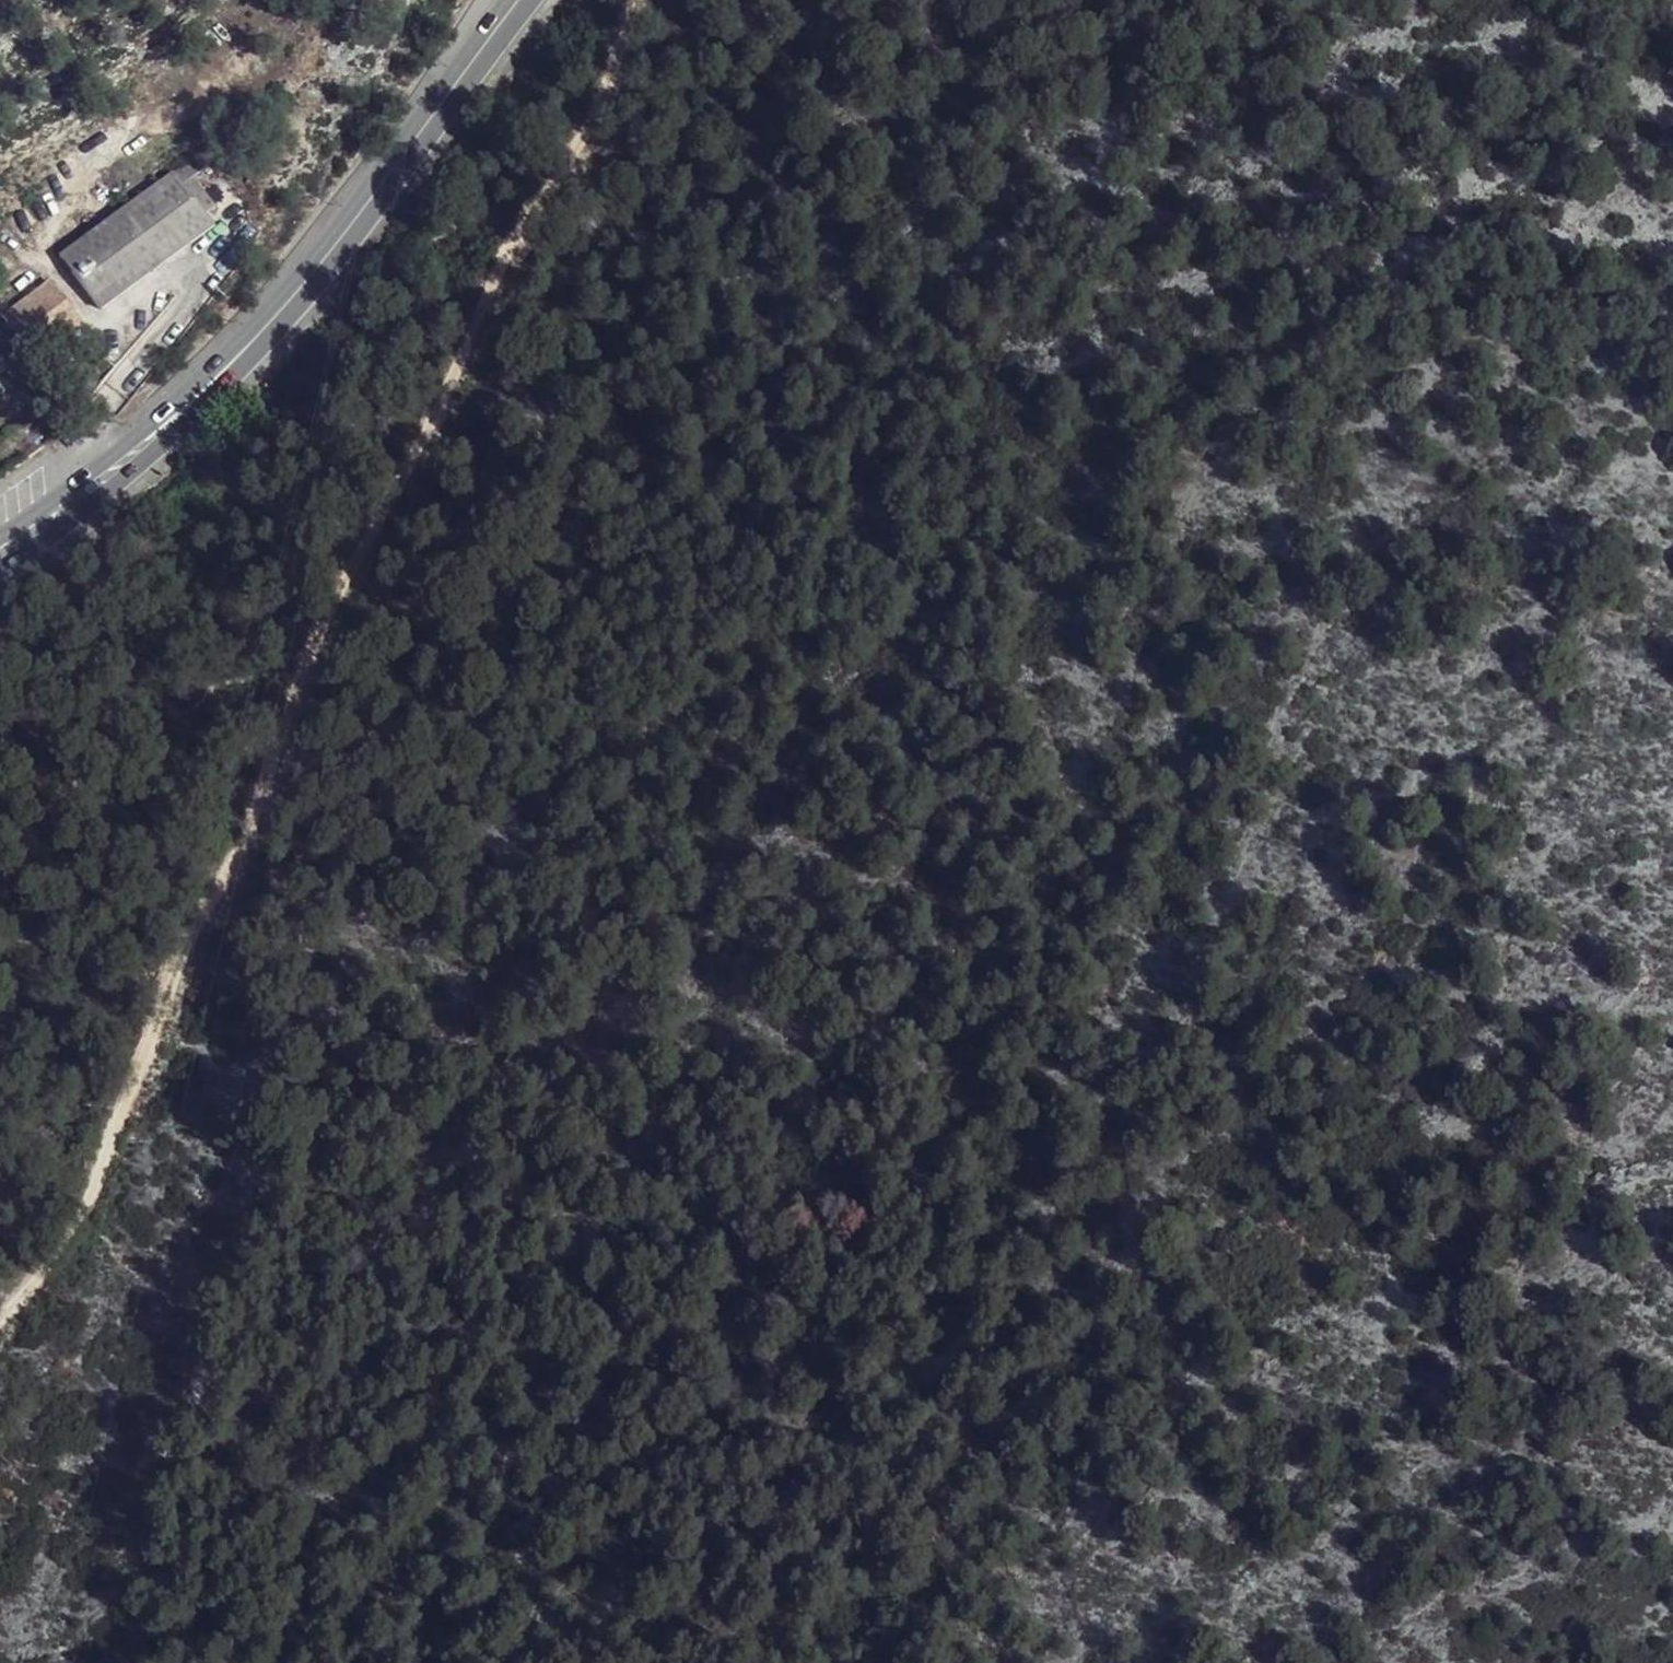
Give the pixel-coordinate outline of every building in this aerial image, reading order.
[(202,188),(82,267),(118,327),(240,252),(202,188)] [(75,296),(27,326),(53,367),(101,337),(75,296)]
